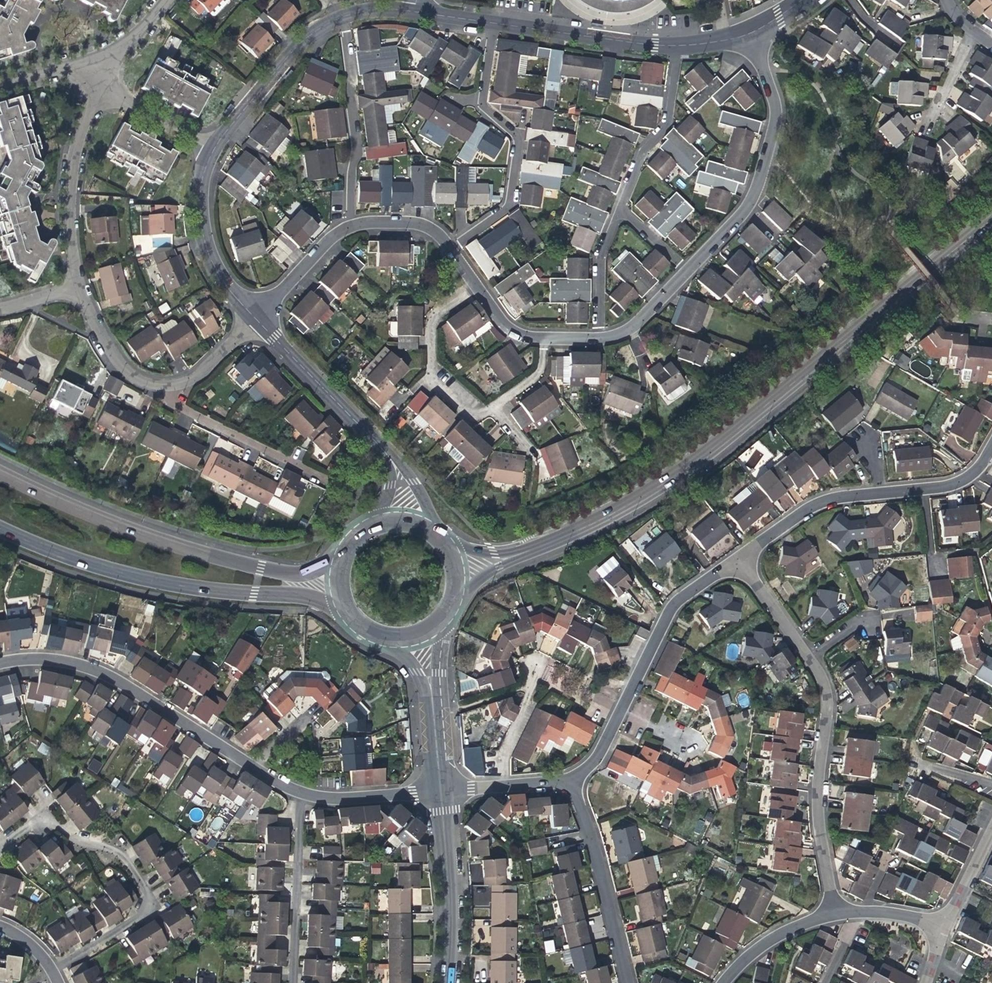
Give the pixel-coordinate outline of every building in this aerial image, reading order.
[(0,9),(0,10),(2,11),(0,14),(0,61),(29,52),(30,50),(30,49),(30,47),(28,46),(26,45),(17,48),(16,42),(9,44),(8,41),(15,38),(24,22),(26,19),(20,16),(23,11),(29,14),(31,11),(37,0),(5,0),(0,9)] [(96,3),(92,0),(81,0),(80,1),(92,9),(96,3)] [(92,0),(96,3),(107,9),(113,13),(110,19),(109,21),(110,24),(112,24),(113,25),(115,24),(116,23),(130,0),(92,0)] [(230,0),(194,0),(195,0),(189,7),(198,15),(204,9),(212,17),(215,17),(230,0)] [(263,21),(273,31),(277,25),(280,28),(289,19),(297,11),(285,0),(279,0),(266,14),(261,10),(256,15),(263,21)] [(587,4),(593,7),(598,10),(603,11),(604,7),(613,9),(612,13),(617,13),(625,13),(630,12),(635,11),(642,8),(648,5),(656,0),(581,0),(587,4)] [(974,13),(978,9),(982,13),(989,20),(991,16),(991,0),(976,0),(968,8),(974,13)] [(104,15),(110,19),(113,13),(107,9),(104,15)] [(797,46),(819,61),(823,55),(832,62),(841,49),(849,54),(859,39),(850,32),(843,27),(847,20),(832,9),(829,14),(820,27),(824,30),(821,35),(817,40),(807,33),(801,41),(797,46)] [(978,18),(982,13),(978,9),(974,13),(976,16),(978,18)] [(37,14),(31,11),(29,14),(23,11),(20,16),(26,19),(24,22),(30,26),(37,14)] [(876,25),(891,35),(898,20),(896,19),(885,12),(876,25)] [(907,27),(898,20),(891,35),(892,36),(899,40),(907,27)] [(269,35),(273,31),(263,21),(259,26),(258,25),(242,42),(256,56),(263,49),(272,39),(269,35)] [(355,29),(358,48),(359,54),(355,54),(356,62),(396,57),(394,45),(395,44),(378,46),(376,27),(355,29)] [(424,77),(437,55),(445,42),(439,38),(437,41),(433,38),(428,35),(416,27),(406,45),(422,55),(413,70),(424,77)] [(942,54),(942,52),(943,45),(949,46),(950,37),(920,34),(916,57),(918,57),(930,59),(941,61),(942,54)] [(169,45),(178,48),(182,40),(173,36),(169,45)] [(495,45),(500,45),(498,51),(497,53),(496,62),(494,72),(492,86),(491,92),(491,96),(487,95),(486,103),(492,104),(530,109),(540,111),(541,99),(512,95),(515,75),(517,54),(534,56),(536,44),(518,42),(503,40),(503,38),(496,37),(495,45)] [(447,38),(445,42),(437,55),(454,66),(446,80),(456,87),(478,53),(471,49),(470,52),(465,49),(447,38)] [(864,54),(876,63),(884,48),(879,45),(874,41),(864,54)] [(895,57),(884,48),(876,63),(880,66),(886,70),(895,57)] [(557,74),(577,78),(580,58),(567,56),(560,55),(556,54),(557,50),(549,49),(543,90),(555,92),(557,74)] [(972,57),(977,60),(974,66),(968,75),(978,82),(973,88),(988,98),(991,93),(991,91),(988,88),(991,81),(991,61),(976,51),(972,57)] [(168,105),(168,104),(172,98),(180,102),(191,108),(194,110),(197,104),(200,106),(210,87),(204,84),(203,86),(197,82),(191,79),(192,77),(185,73),(187,68),(180,64),(177,70),(170,66),(169,68),(164,65),(158,62),(160,60),(153,56),(143,75),(146,77),(143,83),(147,85),(157,90),(161,92),(164,86),(167,88),(161,100),(161,102),(161,103),(161,105),(162,106),(164,106),(166,106),(168,105)] [(332,86),(338,75),(321,65),(324,60),(316,56),(301,80),(326,95),(327,94),(332,98),(337,89),(332,86)] [(361,69),(361,74),(362,81),(364,93),(384,91),(381,71),(397,69),(396,57),(356,62),(358,70),(361,69)] [(612,58),(604,57),(604,61),(599,60),(590,59),(580,58),(577,78),(596,81),(594,97),(606,99),(612,58)] [(930,59),(918,57),(917,66),(929,67),(930,59)] [(969,63),(974,66),(977,60),(972,57),(971,59),(969,63)] [(331,65),(324,60),(321,65),(338,75),(341,71),(331,65)] [(621,80),(620,92),(661,98),(662,90),(658,90),(658,85),(661,65),(641,62),(639,82),(621,80)] [(758,99),(746,84),(743,80),(745,78),(740,71),(722,87),(717,81),(714,83),(711,80),(698,64),(683,77),(695,92),(682,104),(690,113),(708,98),(717,109),(730,97),(742,112),(758,99)] [(143,91),(147,85),(143,83),(146,77),(143,75),(136,88),(143,91)] [(917,108),(918,98),(919,90),(924,91),(925,84),(895,81),(892,106),(917,108)] [(154,97),(161,100),(167,88),(164,86),(161,92),(157,90),(154,97)] [(355,94),(356,102),(360,102),(360,106),(362,120),(363,126),(381,124),(379,104),(402,101),(401,88),(384,91),(364,93),(355,94)] [(973,89),(968,97),(964,102),(959,99),(955,105),(978,122),(991,102),(973,89)] [(417,133),(427,139),(448,105),(442,101),(440,105),(436,102),(428,97),(418,91),(407,108),(425,119),(417,133)] [(652,129),(655,109),(656,105),(660,105),(661,98),(620,92),(618,105),(635,107),(632,127),(652,129)] [(963,93),(959,99),(964,102),(968,97),(965,95),(963,93)] [(279,108),(284,101),(277,94),(271,101),(279,108)] [(37,150),(33,151),(32,145),(30,138),(33,137),(28,123),(26,124),(24,117),(22,112),(25,111),(23,104),(29,102),(27,95),(0,102),(0,128),(1,132),(3,137),(9,135),(11,141),(5,143),(6,147),(11,163),(18,167),(16,170),(9,166),(2,178),(0,177),(0,237),(1,239),(3,238),(5,244),(7,250),(4,250),(8,265),(11,264),(11,267),(29,277),(26,282),(32,286),(54,249),(54,245),(53,244),(50,243),(48,244),(43,253),(37,251),(34,257),(30,255),(33,248),(28,231),(27,227),(21,229),(19,223),(25,222),(24,217),(19,200),(13,197),(15,193),(21,197),(24,191),(30,195),(32,194),(33,194),(34,192),(35,189),(34,187),(30,185),(40,169),(37,158),(39,158),(37,150)] [(176,108),(180,102),(172,98),(168,104),(176,108)] [(890,115),(893,108),(882,103),(879,111),(890,115)] [(194,117),(200,106),(197,104),(194,110),(191,108),(188,114),(194,117)] [(455,109),(448,105),(427,139),(438,146),(446,133),(464,143),(472,129),(474,126),(466,121),(457,115),(453,113),(455,109)] [(260,116),(254,124),(257,127),(271,110),(268,107),(260,116)] [(551,112),(540,111),(530,109),(529,120),(528,129),(527,134),(523,133),(522,142),(526,142),(546,145),(563,147),(565,134),(548,132),(551,112)] [(257,127),(254,124),(249,129),(250,131),(243,140),(261,157),(269,147),(270,147),(275,142),(281,147),(290,135),(284,131),(289,125),(271,110),(257,127)] [(316,143),(339,140),(337,120),(342,119),(341,110),(312,113),(316,143)] [(695,173),(695,176),(692,185),(709,189),(708,192),(703,209),(716,213),(723,215),(728,195),(729,190),(733,191),(735,184),(741,186),(742,181),(743,178),(740,177),(741,172),(752,134),(753,129),(758,130),(760,123),(720,111),(716,124),(732,129),(721,167),(705,162),(702,175),(695,173)] [(911,129),(906,124),(903,127),(899,123),(893,115),(875,131),(890,149),(911,129)] [(959,116),(947,126),(951,131),(947,135),(935,145),(939,150),(941,167),(954,155),(956,157),(973,142),(964,132),(970,126),(959,116)] [(660,182),(669,172),(674,167),(680,174),(686,179),(690,175),(695,171),(692,168),(700,159),(688,147),(702,132),(687,118),(673,132),(670,136),(667,133),(662,139),(665,141),(660,146),(663,149),(659,153),(645,168),(647,170),(660,182)] [(579,168),(576,176),(575,179),(591,185),(583,203),(568,197),(559,221),(574,227),(567,245),(586,253),(593,234),(595,230),(598,231),(604,217),(601,216),(603,211),(610,193),(613,194),(616,187),(613,185),(614,181),(629,145),(631,140),(634,141),(637,134),(599,119),(594,131),(610,137),(599,164),(595,174),(579,168)] [(118,123),(112,136),(114,137),(117,131),(122,134),(125,127),(118,123)] [(384,143),(381,124),(363,126),(364,139),(365,145),(366,150),(362,151),(362,159),(402,154),(400,141),(384,143)] [(485,131),(481,129),(474,125),(474,126),(472,129),(464,143),(453,160),(464,166),(469,159),(473,152),(490,163),(497,151),(501,145),(491,139),(484,136),(483,135),(484,135),(485,131)] [(942,130),(947,135),(951,131),(947,126),(944,128),(942,130)] [(133,172),(139,176),(140,174),(145,177),(151,180),(150,182),(158,186),(169,166),(166,164),(168,159),(164,157),(153,151),(146,147),(150,140),(151,139),(151,137),(150,135),(149,134),(147,134),(145,134),(143,135),(142,136),(141,139),(136,141),(132,139),(122,134),(117,131),(114,137),(112,136),(101,156),(108,160),(109,158),(115,161),(120,163),(119,165),(126,169),(123,174),(130,178),(133,172)] [(6,147),(5,143),(11,141),(9,135),(3,137),(1,132),(0,132),(0,148),(6,147)] [(136,133),(132,139),(136,141),(141,139),(142,136),(136,133)] [(934,151),(926,148),(920,146),(922,141),(913,138),(904,167),(927,174),(934,151)] [(157,144),(150,140),(146,147),(153,151),(157,144)] [(239,151),(232,160),(251,175),(256,169),(261,173),(268,164),(265,160),(261,157),(242,141),(238,145),(241,148),(239,151)] [(545,157),(546,145),(526,142),(525,151),(524,155),(545,157)] [(168,150),(164,157),(168,159),(166,164),(169,166),(175,153),(168,150)] [(335,180),(334,171),(329,171),(327,163),(326,152),(302,155),(306,184),(335,180)] [(519,165),(519,169),(518,173),(558,179),(559,176),(559,174),(560,168),(559,166),(543,164),(545,157),(524,155),(523,161),(523,166),(519,165)] [(256,180),(251,175),(232,160),(227,166),(222,172),(224,173),(220,178),(236,191),(240,186),(247,191),(256,180)] [(2,178),(9,166),(4,164),(0,169),(0,177),(2,178)] [(365,202),(373,202),(378,202),(378,206),(386,206),(386,183),(386,166),(374,166),(373,183),(353,183),(353,202),(365,202)] [(406,183),(386,183),(386,206),(405,206),(405,202),(410,202),(410,207),(418,207),(419,166),(406,166),(406,183)] [(451,184),(442,184),(432,183),(432,166),(419,166),(418,207),(427,207),(427,203),(431,203),(434,203),(433,205),(443,204),(450,204),(451,201),(451,184)] [(563,166),(563,175),(572,175),(572,166),(563,166)] [(451,184),(451,201),(451,208),(458,208),(459,204),(464,204),(469,204),(484,204),(484,185),(464,184),(464,175),(464,170),(464,167),(451,167),(451,184)] [(556,191),(558,179),(518,173),(517,181),(521,181),(520,187),(519,192),(517,208),(537,210),(540,189),(556,191)] [(232,195),(236,191),(220,178),(217,183),(232,195)] [(648,227),(659,238),(662,235),(665,238),(679,252),(693,237),(679,224),(690,211),(673,194),(661,207),(647,193),(633,207),(647,221),(651,224),(648,227)] [(790,220),(786,215),(781,210),(771,201),(760,212),(770,221),(779,231),(786,223),(790,220)] [(173,204),(153,204),(153,213),(147,213),(147,233),(169,233),(169,226),(170,221),(168,221),(168,213),(173,213),(173,204)] [(298,208),(288,219),(307,235),(317,224),(316,223),(320,218),(305,205),(300,210),(298,208)] [(517,211),(510,215),(512,218),(509,220),(502,225),(493,232),(504,248),(521,237),(530,251),(540,243),(517,211)] [(31,215),(24,217),(25,222),(19,223),(21,229),(27,227),(28,231),(31,230),(35,229),(31,215)] [(90,221),(91,230),(93,230),(94,237),(95,246),(116,244),(113,218),(90,221)] [(303,240),(307,235),(288,219),(278,230),(280,231),(276,236),(291,250),(296,245),(297,246),(303,240)] [(738,235),(757,253),(768,242),(750,223),(738,235)] [(772,267),(786,280),(792,274),(798,280),(807,288),(820,275),(813,268),(824,258),(816,249),(821,244),(802,226),(798,230),(791,237),(800,246),(794,251),(791,254),(788,252),(779,261),(772,267)] [(255,228),(241,233),(248,255),(251,254),(261,251),(255,228)] [(488,260),(504,248),(493,232),(481,240),(476,243),(472,246),(471,243),(464,248),(487,281),(497,274),(488,260)] [(234,260),(248,255),(241,233),(227,237),(234,260)] [(288,253),(291,250),(276,236),(271,241),(275,244),(269,251),(280,261),(288,253)] [(366,251),(375,251),(375,242),(366,242),(366,251)] [(375,266),(408,266),(414,265),(415,248),(415,244),(408,244),(408,243),(400,243),(382,242),(375,242),(375,251),(375,266)] [(302,332),(316,317),(326,305),(324,303),(334,292),(336,294),(355,272),(353,271),(363,260),(350,248),(341,259),(338,257),(334,262),(323,274),(319,279),(321,281),(312,291),(309,289),(303,296),(289,311),(291,313),(287,319),(302,332)] [(189,282),(184,270),(178,256),(175,250),(151,256),(167,292),(189,282)] [(703,276),(697,281),(716,300),(721,294),(730,303),(741,291),(747,298),(760,284),(752,277),(745,270),(752,263),(739,250),(731,258),(724,266),(727,269),(722,275),(718,278),(709,270),(703,276)] [(642,297),(653,285),(651,283),(654,279),(667,265),(653,252),(640,266),(631,258),(614,276),(622,284),(609,298),(615,304),(623,311),(623,312),(636,298),(640,294),(642,297)] [(584,324),(585,304),(585,299),(589,299),(589,291),(589,284),(585,284),(585,280),(586,259),(566,259),(565,279),(548,279),(547,304),(565,304),(564,324),(584,324)] [(493,288),(497,294),(500,292),(503,296),(508,303),(514,312),(531,300),(519,284),(533,275),(526,264),(493,288)] [(118,265),(97,271),(102,292),(105,302),(108,301),(110,308),(130,303),(128,295),(126,296),(118,265)] [(679,296),(676,304),(680,306),(673,325),(695,333),(705,305),(679,296)] [(192,324),(203,341),(214,333),(218,331),(212,321),(220,317),(209,301),(194,311),(199,319),(192,324)] [(397,338),(397,344),(417,344),(417,337),(420,337),(420,322),(420,308),(417,308),(417,301),(410,301),(398,301),(398,308),(396,308),(396,322),(396,333),(396,338),(397,338)] [(167,302),(158,307),(162,314),(171,309),(167,302)] [(474,302),(456,315),(451,319),(444,324),(446,327),(440,331),(452,348),(469,335),(488,322),(474,302)] [(669,324),(673,325),(680,306),(676,304),(672,316),(669,324)] [(197,344),(183,323),(177,327),(175,324),(171,322),(163,327),(160,326),(153,331),(159,339),(167,351),(174,363),(181,359),(179,356),(188,350),(197,344)] [(160,356),(167,351),(159,339),(153,331),(151,328),(126,344),(134,356),(139,364),(158,353),(160,356)] [(939,360),(940,357),(940,351),(947,352),(948,336),(942,336),(937,329),(917,346),(929,359),(939,360)] [(678,335),(676,343),(681,345),(679,350),(676,359),(697,367),(705,345),(678,335)] [(953,371),(961,372),(963,349),(964,338),(956,337),(948,336),(947,352),(947,358),(946,359),(954,360),(953,371)] [(501,386),(520,372),(508,356),(512,353),(507,346),(484,362),(501,386)] [(378,394),(371,402),(382,413),(400,394),(395,389),(400,383),(411,372),(388,352),(382,347),(372,358),(366,365),(358,374),(361,377),(372,389),(376,392),(378,394)] [(968,383),(975,384),(978,350),(973,350),(963,349),(961,372),(968,372),(968,383)] [(991,375),(991,351),(987,351),(978,350),(975,384),(983,385),(984,374),(991,375)] [(513,355),(512,353),(508,356),(520,372),(524,369),(513,355)] [(253,375),(258,380),(273,366),(266,359),(261,354),(252,361),(246,355),(233,368),(246,382),(253,375)] [(562,378),(568,378),(583,378),(583,355),(573,354),(569,354),(568,358),(562,358),(562,378)] [(592,355),(583,355),(583,378),(583,386),(598,387),(598,375),(603,375),(605,355),(592,355)] [(669,363),(661,368),(657,372),(653,367),(647,372),(667,401),(669,402),(671,402),(672,401),(685,392),(686,391),(686,389),(686,387),(669,363)] [(5,364),(0,375),(0,379),(31,394),(29,399),(42,405),(49,391),(36,384),(38,380),(35,379),(39,372),(24,365),(21,372),(13,367),(5,364)] [(278,372),(273,366),(258,380),(252,386),(272,407),(291,390),(282,381),(276,374),(278,372)] [(611,376),(611,378),(631,385),(631,389),(638,391),(640,386),(625,381),(611,376)] [(124,384),(111,377),(104,391),(117,397),(124,384)] [(538,382),(542,388),(545,391),(551,386),(544,377),(541,380),(538,382)] [(583,388),(583,386),(583,378),(568,378),(567,387),(583,388)] [(610,380),(610,381),(631,389),(631,385),(611,378),(610,380)] [(631,389),(610,381),(602,403),(636,415),(643,394),(630,390),(631,389)] [(90,419),(97,405),(90,401),(91,399),(74,391),(60,384),(52,401),(90,419)] [(884,385),(873,404),(891,413),(907,422),(917,404),(884,385)] [(556,407),(545,391),(542,388),(530,396),(544,415),(556,407)] [(368,400),(371,402),(378,394),(376,392),(368,400)] [(420,392),(407,406),(412,410),(425,397),(420,392)] [(820,416),(834,433),(851,419),(861,411),(847,394),(820,416)] [(521,431),(532,424),(544,415),(530,396),(518,405),(520,408),(515,412),(525,426),(520,430),(521,431)] [(430,400),(425,397),(412,410),(407,406),(407,407),(416,415),(417,414),(428,424),(444,407),(433,397),(430,400)] [(304,439),(315,429),(326,418),(320,412),(316,416),(310,409),(302,401),(284,418),(304,439)] [(975,408),(991,417),(991,409),(979,402),(975,408)] [(134,442),(145,420),(138,416),(136,419),(125,414),(107,405),(99,423),(116,432),(115,434),(126,439),(126,438),(134,442)] [(439,433),(445,438),(458,423),(453,418),(454,416),(444,407),(428,424),(438,434),(439,433)] [(560,412),(556,407),(544,415),(548,421),(560,412)] [(973,431),(980,418),(972,413),(962,407),(947,434),(966,444),(973,431)] [(972,413),(980,418),(991,424),(991,422),(991,417),(975,408),(972,413)] [(525,426),(515,412),(510,415),(520,430),(525,426)] [(338,443),(335,439),(333,436),(338,431),(340,426),(335,420),(329,415),(326,418),(315,429),(319,434),(312,441),(325,455),(330,451),(338,443)] [(536,429),(548,421),(544,415),(532,424),(536,429)] [(401,416),(393,423),(399,429),(406,422),(401,416)] [(454,449),(464,458),(481,440),(460,421),(458,423),(445,438),(444,439),(448,443),(454,449)] [(139,445),(166,459),(179,432),(172,429),(170,433),(162,429),(151,423),(139,445)] [(186,436),(179,432),(166,459),(192,472),(204,449),(194,444),(184,439),(186,436)] [(444,439),(438,445),(443,449),(448,443),(444,439)] [(491,450),(481,440),(464,458),(475,468),(491,450)] [(539,451),(543,460),(548,458),(556,477),(577,468),(565,440),(539,451)] [(835,480),(847,470),(844,467),(848,464),(855,459),(843,444),(821,462),(835,480)] [(459,464),(464,458),(454,449),(449,454),(459,464)] [(892,452),(895,472),(914,470),(930,469),(928,449),(892,452)] [(198,474),(231,490),(244,465),(237,461),(236,465),(227,461),(209,452),(198,474)] [(496,452),(495,458),(515,460),(515,455),(496,452)] [(795,483),(799,488),(805,482),(812,477),(793,454),(785,460),(781,457),(764,470),(766,473),(783,492),(791,485),(795,483)] [(524,456),(515,455),(515,460),(495,458),(495,461),(490,460),(483,479),(520,485),(524,456)] [(475,468),(464,458),(459,464),(470,474),(475,468)] [(550,479),(556,477),(548,458),(543,460),(550,479)] [(251,468),(244,465),(231,490),(258,503),(265,507),(274,487),(276,484),(262,478),(249,471),(251,468)] [(291,474),(283,470),(276,484),(274,487),(281,491),(276,500),(293,508),(301,491),(294,488),(299,478),(291,474)] [(783,492),(766,473),(753,484),(769,503),(777,497),(783,492)] [(769,503),(753,484),(732,501),(737,506),(726,515),(740,531),(755,519),(771,506),(769,503)] [(991,490),(987,496),(982,505),(991,511),(986,520),(991,523),(991,490)] [(955,509),(956,511),(959,535),(978,533),(974,507),(965,508),(955,509)] [(877,521),(864,522),(865,540),(874,539),(874,549),(892,548),(891,532),(900,520),(887,509),(879,518),(877,521)] [(959,538),(959,535),(956,511),(945,512),(937,513),(941,539),(959,538)] [(727,532),(713,515),(689,535),(703,552),(714,542),(727,532)] [(851,541),(865,540),(864,522),(849,523),(844,520),(839,516),(827,530),(833,534),(827,543),(841,553),(851,541)] [(679,552),(664,535),(641,554),(655,572),(669,560),(679,552)] [(819,554),(808,539),(795,549),(782,546),(778,564),(786,565),(784,575),(802,579),(805,564),(819,554)] [(947,567),(970,565),(970,558),(947,560),(947,567)] [(870,560),(846,563),(853,578),(871,572),(870,560)] [(948,574),(971,571),(970,565),(947,567),(948,574)] [(599,585),(612,600),(615,597),(629,586),(616,571),(599,585)] [(971,578),(971,571),(948,574),(948,580),(971,578)] [(880,609),(881,609),(898,608),(897,599),(905,589),(892,578),(892,579),(887,575),(882,580),(881,579),(881,580),(870,592),(869,593),(880,602),(880,609)] [(881,580),(878,577),(866,590),(870,592),(881,580)] [(950,604),(948,580),(942,581),(944,604),(950,604)] [(941,604),(944,604),(942,581),(935,582),(937,605),(941,604)] [(930,606),(937,605),(935,582),(928,582),(930,605),(930,606)] [(698,613),(708,627),(723,618),(737,620),(741,603),(728,601),(730,595),(713,592),(710,605),(698,613)] [(803,612),(801,620),(814,622),(819,630),(834,619),(828,612),(831,599),(813,596),(811,603),(805,602),(803,612)] [(47,606),(47,598),(38,597),(38,605),(47,606)] [(145,614),(152,616),(154,606),(148,604),(145,614)] [(931,621),(930,606),(930,605),(914,606),(915,622),(931,621)] [(556,612),(552,619),(546,632),(560,639),(570,620),(575,609),(568,606),(562,615),(556,612)] [(7,618),(26,617),(25,607),(7,608),(7,618)] [(43,617),(44,608),(32,607),(31,616),(43,617)] [(518,620),(511,622),(518,644),(528,641),(534,639),(531,633),(528,623),(526,618),(523,607),(515,609),(517,618),(518,620)] [(957,619),(964,624),(977,631),(982,624),(988,623),(984,608),(971,611),(964,607),(957,619)] [(526,618),(528,623),(531,633),(540,630),(545,633),(546,632),(552,619),(542,614),(526,618)] [(44,635),(46,635),(44,647),(60,651),(65,629),(56,627),(57,620),(44,617),(40,634),(44,635)] [(17,619),(6,621),(11,652),(19,651),(17,641),(24,640),(30,639),(28,619),(18,621),(17,619)] [(977,631),(964,624),(957,619),(949,632),(957,636),(960,649),(975,645),(974,638),(977,631)] [(591,630),(570,620),(560,639),(574,646),(577,640),(584,644),(591,630)] [(11,652),(6,621),(0,622),(0,644),(1,644),(3,653),(11,652)] [(500,634),(494,647),(508,654),(512,646),(518,644),(511,622),(498,626),(500,634)] [(594,622),(591,630),(602,635),(606,628),(594,622)] [(81,643),(85,644),(89,627),(75,624),(73,632),(65,629),(60,651),(75,655),(79,643),(81,643)] [(90,650),(106,653),(112,625),(105,624),(104,630),(89,627),(85,644),(89,645),(91,645),(90,650)] [(119,626),(112,625),(106,653),(116,655),(123,657),(127,635),(118,633),(119,626)] [(636,635),(647,639),(650,631),(639,626),(636,635)] [(595,660),(600,658),(616,652),(614,646),(607,649),(603,636),(602,635),(591,630),(584,644),(590,647),(592,651),(593,655),(595,660)] [(760,664),(764,662),(775,654),(769,647),(771,640),(772,634),(754,631),(752,638),(745,637),(742,654),(755,657),(760,664)] [(885,657),(901,655),(901,650),(909,650),(908,633),(900,634),(899,631),(889,632),(883,633),(885,657)] [(560,639),(546,632),(545,633),(552,636),(560,640),(560,639)] [(546,634),(539,649),(552,656),(559,640),(546,634)] [(843,644),(850,653),(860,645),(853,636),(843,644)] [(240,638),(225,663),(238,671),(243,675),(259,652),(240,638)] [(570,654),(574,646),(560,639),(560,640),(556,647),(563,650),(570,654)] [(670,641),(666,647),(681,654),(684,648),(670,641)] [(488,659),(493,674),(507,668),(505,660),(506,657),(508,654),(494,647),(487,644),(481,656),(488,659)] [(125,660),(130,663),(140,648),(134,645),(125,660)] [(959,667),(974,676),(985,657),(977,653),(975,645),(960,649),(955,651),(959,667)] [(681,654),(666,647),(664,653),(679,660),(681,654)] [(135,681),(142,685),(154,666),(147,662),(141,658),(145,652),(140,648),(130,663),(136,667),(129,677),(135,681)] [(784,648),(775,654),(764,662),(773,675),(778,672),(783,680),(796,671),(791,663),(793,661),(792,660),(784,648)] [(145,652),(141,658),(147,662),(151,656),(145,652)] [(179,683),(188,688),(200,669),(204,663),(197,659),(199,657),(191,652),(178,673),(174,679),(179,683)] [(597,667),(609,663),(618,659),(616,652),(600,658),(595,660),(597,667)] [(679,660),(664,653),(661,658),(676,665),(679,660)] [(985,657),(974,676),(973,677),(991,687),(991,661),(985,657)] [(676,665),(661,658),(658,664),(673,672),(676,665)] [(856,662),(852,665),(857,672),(861,669),(856,662)] [(210,667),(204,663),(200,669),(188,688),(196,693),(202,697),(214,678),(206,673),(210,667)] [(673,672),(658,664),(655,671),(662,674),(670,678),(673,672)] [(166,665),(162,672),(169,676),(173,669),(166,665)] [(841,683),(851,696),(866,685),(871,682),(861,669),(857,672),(852,665),(839,674),(842,679),(844,681),(841,683)] [(169,687),(174,679),(178,673),(173,669),(169,676),(162,672),(154,666),(142,685),(151,691),(157,695),(164,684),(169,687)] [(510,677),(507,668),(493,674),(476,680),(478,687),(488,684),(490,690),(512,683),(510,677)] [(697,671),(692,681),(683,699),(689,702),(697,706),(699,702),(706,688),(699,685),(704,675),(697,671)] [(692,681),(673,672),(670,678),(662,674),(657,686),(670,693),(683,699),(692,681)] [(778,683),(783,680),(778,672),(773,675),(778,683)] [(298,697),(301,697),(307,697),(310,697),(315,703),(316,701),(320,706),(333,694),(329,690),(327,691),(322,686),(327,681),(328,682),(328,678),(324,673),(321,673),(320,674),(302,674),(285,673),(278,680),(282,685),(278,690),(289,702),(294,696),(298,697)] [(26,701),(33,703),(35,695),(42,697),(40,704),(49,706),(50,699),(55,677),(48,676),(40,674),(37,686),(30,684),(26,701)] [(0,679),(0,725),(19,719),(14,703),(3,707),(0,696),(11,693),(13,697),(20,695),(14,675),(2,678),(0,679)] [(50,699),(58,701),(67,703),(71,681),(64,679),(55,677),(50,699)] [(278,680),(273,685),(278,690),(282,685),(278,680)] [(332,686),(328,682),(327,681),(322,686),(327,691),(329,690),(332,686)] [(74,697),(79,700),(88,685),(83,682),(74,697)] [(79,700),(92,709),(98,713),(100,710),(110,695),(102,690),(96,686),(94,689),(88,685),(79,700)] [(268,690),(272,695),(278,690),(273,685),(268,690)] [(871,691),(866,685),(851,696),(856,702),(859,707),(858,715),(876,718),(877,709),(887,702),(877,687),(871,691)] [(656,689),(682,702),(683,699),(670,693),(657,686),(656,689)] [(945,703),(956,709),(956,708),(962,696),(942,686),(936,698),(931,695),(924,709),(938,717),(945,703)] [(170,703),(176,707),(185,692),(180,688),(170,703)] [(711,720),(719,717),(726,715),(719,694),(706,688),(699,702),(706,706),(708,711),(711,720)] [(269,705),(265,709),(277,722),(282,718),(285,714),(293,707),(289,702),(278,690),(272,695),(267,701),(269,705)] [(191,696),(185,692),(176,707),(181,711),(191,696)] [(3,707),(14,703),(13,697),(11,693),(0,696),(3,707)] [(338,699),(333,694),(320,706),(325,711),(336,722),(340,718),(352,707),(347,702),(341,696),(338,699)] [(42,697),(35,695),(33,703),(40,704),(42,697)] [(213,695),(209,702),(216,706),(219,700),(213,695)] [(113,711),(117,714),(126,700),(122,697),(113,711)] [(215,717),(224,703),(219,700),(216,706),(209,702),(202,697),(190,716),(194,719),(204,725),(210,714),(215,717)] [(353,697),(347,702),(352,707),(358,702),(353,697)] [(512,721),(519,708),(512,704),(510,697),(488,705),(492,718),(500,715),(512,721)] [(961,710),(956,708),(956,709),(949,722),(964,730),(971,715),(981,720),(988,708),(967,698),(961,710)] [(56,708),(58,701),(50,699),(49,706),(56,708)] [(689,702),(683,699),(682,702),(696,709),(697,706),(689,702)] [(133,704),(126,700),(117,714),(124,718),(133,704)] [(345,732),(362,733),(362,726),(363,718),(352,707),(340,718),(343,721),(345,723),(345,732)] [(532,714),(546,720),(549,714),(535,707),(532,714)] [(249,713),(255,719),(260,714),(255,708),(249,713)] [(88,715),(94,719),(98,713),(92,709),(88,715)] [(255,719),(248,725),(253,730),(257,735),(262,739),(264,742),(272,734),(276,730),(272,727),(277,722),(265,709),(260,714),(255,719)] [(107,714),(100,710),(98,713),(94,719),(89,728),(96,733),(103,737),(114,719),(107,714)] [(134,718),(128,727),(124,733),(131,737),(135,732),(141,736),(137,741),(144,746),(148,740),(160,721),(151,715),(147,712),(140,723),(134,718)] [(566,735),(572,738),(583,718),(577,716),(569,712),(564,722),(554,743),(560,746),(566,735)] [(769,737),(772,737),(796,741),(798,731),(792,730),(793,726),(795,727),(797,717),(773,713),(769,737)] [(543,726),(546,720),(532,714),(529,719),(543,726)] [(534,745),(550,753),(550,751),(554,743),(564,722),(556,718),(549,714),(546,720),(543,726),(540,732),(537,738),(534,744),(534,745)] [(728,721),(726,715),(719,717),(711,720),(716,734),(713,742),(726,748),(733,735),(728,721)] [(589,722),(583,718),(572,738),(579,742),(589,722)] [(951,744),(944,741),(941,739),(943,735),(946,728),(926,718),(920,729),(931,735),(924,749),(953,763),(958,754),(960,749),(970,754),(971,755),(977,743),(957,733),(951,744)] [(116,746),(124,733),(128,727),(122,724),(114,719),(103,737),(109,741),(116,746)] [(540,732),(543,726),(529,719),(526,726),(540,732)] [(158,754),(152,751),(147,758),(159,765),(163,758),(167,752),(173,743),(168,740),(175,730),(168,726),(160,721),(148,740),(155,745),(162,749),(158,754)] [(595,725),(589,722),(579,742),(585,745),(595,725)] [(235,737),(240,742),(253,730),(248,725),(240,733),(235,737)] [(537,738),(540,732),(526,726),(523,731),(537,738)] [(240,742),(245,747),(257,735),(253,730),(240,742)] [(534,744),(537,738),(523,731),(520,737),(534,744)] [(131,737),(137,741),(141,736),(135,732),(131,737)] [(92,740),(98,744),(103,737),(96,733),(92,740)] [(249,752),(262,739),(257,735),(245,747),(249,752)] [(105,748),(109,741),(103,737),(98,744),(105,748)] [(534,745),(534,744),(520,737),(517,744),(531,751),(534,745)] [(768,762),(772,763),(792,766),(794,756),(791,755),(792,751),(797,751),(798,741),(796,741),(772,737),(771,745),(763,744),(762,753),(770,754),(768,762)] [(340,747),(340,756),(362,754),(370,753),(369,746),(362,746),(361,738),(345,739),(339,740),(340,747)] [(842,749),(841,757),(868,761),(870,742),(844,738),(842,749)] [(198,745),(193,742),(188,739),(178,753),(189,760),(198,745)] [(41,742),(37,751),(46,756),(51,747),(41,742)] [(726,748),(713,742),(709,751),(722,757),(726,748)] [(550,751),(550,753),(555,755),(560,746),(554,743),(550,751)] [(531,751),(517,744),(514,750),(528,757),(531,751)] [(152,751),(158,754),(162,749),(155,745),(152,751)] [(623,769),(643,779),(654,759),(657,753),(649,749),(643,746),(637,759),(630,756),(627,762),(624,768),(623,769)] [(482,747),(464,748),(466,776),(484,775),(482,747)] [(617,749),(613,755),(627,762),(630,756),(617,749)] [(967,759),(970,754),(960,749),(958,754),(967,759)] [(525,763),(528,757),(514,750),(511,756),(525,763)] [(167,752),(163,758),(159,765),(155,770),(162,775),(170,779),(181,761),(179,760),(174,756),(167,752)] [(370,761),(370,753),(362,754),(363,762),(370,761)] [(203,768),(208,772),(211,768),(218,757),(213,754),(203,768)] [(363,771),(363,762),(362,754),(340,756),(341,767),(341,773),(349,772),(355,772),(361,771),(363,771)] [(627,762),(613,755),(611,761),(624,768),(627,762)] [(865,779),(868,761),(841,757),(840,767),(839,775),(865,779)] [(92,758),(87,769),(97,774),(103,763),(92,758)] [(991,758),(989,763),(983,776),(991,780),(991,758)] [(645,793),(653,797),(668,766),(661,762),(654,759),(643,779),(650,783),(646,792),(645,793)] [(711,769),(703,771),(708,786),(710,786),(711,790),(715,788),(718,799),(733,794),(728,778),(734,766),(721,759),(717,767),(711,769)] [(621,774),(623,769),(624,768),(611,761),(607,767),(621,774)] [(6,828),(15,820),(21,815),(28,810),(21,802),(37,789),(45,783),(29,762),(12,777),(17,784),(0,798),(0,832),(6,828)] [(795,791),(796,781),(791,780),(792,776),(794,776),(795,766),(792,766),(772,763),(768,787),(795,791)] [(672,794),(675,787),(682,773),(675,769),(668,766),(653,797),(659,800),(664,790),(672,794)] [(185,789),(187,791),(193,795),(199,786),(205,776),(196,770),(191,767),(180,785),(185,789)] [(199,786),(204,790),(207,791),(213,795),(208,801),(214,805),(221,795),(224,791),(230,780),(225,777),(220,774),(213,770),(211,768),(208,772),(205,776),(199,786)] [(158,781),(162,775),(155,770),(151,777),(158,781)] [(687,793),(708,786),(703,771),(695,774),(689,776),(682,773),(675,787),(687,793)] [(236,784),(230,780),(224,791),(221,795),(227,799),(231,793),(237,797),(245,802),(257,783),(248,777),(243,774),(236,784)] [(639,789),(646,792),(650,783),(643,779),(639,789)] [(78,783),(70,789),(65,782),(53,793),(58,799),(56,799),(60,803),(72,819),(80,830),(100,815),(86,797),(88,795),(78,783)] [(268,790),(257,783),(245,802),(251,806),(259,810),(271,792),(268,790)] [(963,830),(964,828),(959,825),(961,821),(964,814),(937,801),(932,799),(934,794),(935,793),(914,783),(907,797),(914,801),(927,807),(923,817),(935,823),(939,815),(949,821),(945,828),(974,842),(977,837),(963,830)] [(119,785),(116,789),(135,801),(138,797),(119,785)] [(185,789),(180,785),(175,791),(182,796),(185,789)] [(202,797),(208,801),(213,795),(207,791),(202,797)] [(840,803),(839,810),(865,814),(868,796),(842,792),(840,803)] [(233,803),(237,797),(231,793),(227,799),(233,803)] [(766,818),(774,819),(789,822),(791,813),(789,812),(790,808),(795,808),(796,799),(769,794),(766,818)] [(510,813),(525,812),(524,801),(524,796),(516,796),(508,797),(508,802),(502,808),(498,813),(505,819),(510,813)] [(492,821),(498,813),(502,808),(489,798),(485,803),(479,810),(492,821)] [(535,800),(524,801),(525,812),(526,817),(550,815),(550,807),(549,799),(535,800)] [(247,812),(251,806),(245,802),(240,808),(247,812)] [(560,806),(550,807),(550,815),(551,828),(568,827),(566,805),(560,806)] [(384,831),(389,825),(384,821),(377,815),(377,808),(369,809),(361,810),(363,827),(377,826),(384,831)] [(395,808),(384,821),(389,825),(397,831),(408,818),(402,814),(395,808)] [(336,812),(337,818),(338,829),(363,827),(361,810),(349,811),(336,812)] [(862,833),(865,814),(839,810),(837,824),(836,829),(862,833)] [(338,835),(338,829),(337,818),(326,820),(320,820),(319,812),(311,813),(313,829),(321,828),(322,837),(338,835)] [(464,827),(477,838),(484,829),(488,824),(476,814),(472,819),(464,827)] [(217,816),(210,826),(219,831),(225,821),(217,816)] [(771,844),(773,845),(798,848),(799,839),(794,838),(795,834),(797,834),(799,823),(789,822),(774,819),(771,844)] [(701,833),(704,822),(698,820),(694,832),(701,833)] [(923,846),(918,844),(912,841),(918,830),(897,820),(892,831),(903,837),(896,851),(911,858),(925,865),(933,851),(943,856),(949,845),(929,835),(923,846)] [(401,834),(406,838),(414,844),(424,831),(418,826),(412,822),(401,834)] [(274,831),(274,824),(257,823),(257,830),(264,830),(264,838),(264,846),(286,847),(286,839),(286,831),(274,831)] [(619,865),(626,863),(636,861),(634,854),(639,852),(633,827),(610,833),(612,842),(614,842),(615,845),(616,849),(614,849),(616,858),(617,858),(619,865)] [(970,849),(974,842),(945,828),(942,835),(970,849)] [(491,835),(484,829),(477,838),(474,842),(469,842),(470,851),(471,858),(487,857),(486,845),(492,844),(495,840),(490,836),(491,835)] [(150,863),(159,858),(165,854),(162,849),(153,834),(131,848),(137,857),(143,867),(150,863)] [(528,840),(529,847),(546,843),(545,836),(528,840)] [(418,848),(414,844),(406,838),(401,845),(406,850),(408,865),(424,863),(423,854),(423,847),(418,848)] [(27,874),(45,859),(54,871),(72,856),(63,844),(56,848),(50,840),(45,844),(37,850),(29,840),(20,847),(11,854),(27,874)] [(548,851),(546,843),(529,847),(531,855),(548,851)] [(794,873),(795,863),(793,863),(794,859),(798,860),(800,849),(798,848),(773,845),(770,870),(794,873)] [(285,854),(286,847),(264,846),(263,855),(263,863),(256,862),(256,868),(273,869),(273,863),(285,863),(285,854)] [(554,849),(557,866),(560,865),(562,873),(569,871),(578,869),(574,851),(570,852),(569,849),(568,846),(554,849)] [(963,866),(965,860),(969,854),(954,847),(949,859),(963,866)] [(181,863),(176,855),(173,849),(165,854),(159,858),(150,863),(154,870),(156,873),(159,878),(161,876),(165,883),(170,891),(176,902),(198,889),(186,870),(179,874),(174,867),(181,863)] [(868,865),(870,860),(871,860),(850,850),(844,864),(850,867),(849,867),(863,874),(858,884),(856,883),(850,894),(864,902),(880,871),(873,867),(868,865)] [(323,854),(323,862),(339,862),(340,855),(323,854)] [(656,856),(636,861),(626,863),(629,874),(631,873),(632,877),(633,879),(631,880),(633,889),(634,888),(636,895),(657,890),(655,883),(656,883),(653,873),(659,871),(656,856)] [(481,860),(483,876),(486,876),(487,887),(492,887),(505,887),(503,866),(498,867),(497,858),(481,860)] [(343,863),(339,862),(323,862),(318,862),(317,872),(317,884),(313,884),(313,892),(313,901),(320,901),(320,916),(308,916),(307,921),(307,940),(306,948),(318,949),(318,957),(333,957),(335,902),(340,902),(340,885),(342,885),(343,863)] [(412,865),(408,865),(396,864),(396,881),(399,881),(399,890),(406,890),(416,890),(416,879),(416,873),(412,873),(412,865)] [(380,865),(371,865),(371,875),(380,876),(380,865)] [(3,910),(11,912),(19,880),(10,878),(12,870),(0,867),(0,917),(1,917),(3,910)] [(991,870),(986,867),(980,881),(991,887),(991,870)] [(282,869),(273,869),(256,868),(255,892),(280,893),(281,880),(282,869)] [(573,888),(569,871),(562,873),(559,874),(553,876),(555,885),(552,886),(556,901),(559,900),(571,897),(570,894),(569,889),(573,888)] [(901,876),(899,881),(893,878),(887,875),(877,895),(889,901),(894,890),(922,905),(929,890),(940,896),(939,898),(945,901),(953,887),(927,874),(920,886),(901,876)] [(44,933),(53,949),(56,955),(63,951),(66,949),(77,943),(78,945),(85,940),(91,936),(90,934),(103,926),(104,928),(112,923),(118,920),(115,915),(124,910),(129,906),(128,905),(135,901),(127,887),(120,891),(115,883),(101,891),(104,897),(91,905),(95,912),(82,920),(78,913),(63,922),(63,921),(44,933)] [(749,883),(734,913),(746,919),(755,923),(759,913),(757,912),(759,909),(760,907),(762,908),(766,899),(765,899),(768,892),(749,883)] [(509,887),(505,887),(492,887),(492,895),(491,895),(491,904),(494,904),(494,906),(494,911),(491,911),(491,921),(492,921),(509,921),(514,921),(514,895),(509,895),(509,887)] [(406,899),(406,890),(399,890),(396,890),(389,890),(389,899),(386,899),(386,915),(402,915),(402,908),(406,908),(406,899)] [(658,890),(657,890),(636,895),(635,896),(637,905),(640,905),(640,907),(641,912),(639,912),(641,921),(642,920),(644,928),(658,925),(661,924),(659,916),(664,915),(658,890)] [(260,968),(260,975),(276,977),(276,969),(281,969),(282,958),(282,953),(272,953),(272,937),(283,937),(284,927),(285,912),(285,905),(274,904),(275,897),(259,896),(255,968),(260,968)] [(486,905),(487,897),(474,896),(474,904),(486,905)] [(558,909),(562,925),(565,924),(577,921),(576,917),(575,914),(579,913),(575,896),(571,897),(559,900),(561,908),(558,909)] [(148,925),(146,926),(134,934),(124,940),(123,941),(129,950),(122,954),(130,965),(130,967),(149,956),(165,946),(159,937),(165,933),(169,939),(191,926),(179,906),(169,912),(148,925)] [(741,929),(746,919),(734,913),(725,909),(713,933),(719,935),(716,942),(722,946),(730,949),(733,942),(735,943),(739,935),(736,934),(737,931),(738,928),(741,929)] [(389,931),(389,940),(406,940),(406,927),(406,922),(402,922),(402,915),(386,915),(386,931),(389,931)] [(990,928),(987,934),(981,931),(976,928),(979,923),(965,916),(957,931),(963,934),(971,938),(965,949),(976,955),(982,943),(991,948),(991,929),(990,928)] [(564,933),(568,949),(583,946),(582,943),(581,938),(585,937),(581,920),(577,921),(565,924),(567,933),(564,933)] [(509,929),(509,921),(492,921),(492,929),(491,929),(491,938),(494,938),(494,941),(494,945),(491,945),(491,954),(492,955),(508,954),(514,955),(514,929),(509,929)] [(664,949),(658,925),(644,928),(635,930),(637,940),(639,939),(640,943),(641,946),(639,946),(641,955),(642,955),(644,962),(661,958),(659,950),(664,949)] [(807,957),(802,954),(801,954),(794,968),(809,975),(816,961),(827,967),(833,955),(831,954),(838,942),(820,933),(810,952),(807,957)] [(718,955),(722,946),(716,942),(701,935),(689,960),(687,958),(683,965),(706,976),(710,969),(711,970),(715,961),(712,960),(714,957),(716,954),(718,955)] [(553,939),(543,941),(546,953),(555,951),(553,939)] [(386,948),(386,965),(401,965),(401,958),(406,958),(406,950),(406,940),(389,940),(389,948),(386,948)] [(574,974),(587,971),(589,970),(588,967),(587,962),(591,961),(587,945),(583,946),(568,949),(561,951),(565,965),(571,964),(574,974)] [(904,973),(883,963),(878,974),(872,971),(875,966),(863,960),(866,955),(852,948),(845,962),(859,969),(853,980),(860,982),(885,982),(887,979),(896,982),(916,982),(918,979),(904,972),(904,973)] [(508,954),(492,955),(492,961),(491,961),(491,971),(494,971),(494,975),(494,979),(491,979),(491,982),(514,982),(514,961),(509,961),(508,954)] [(10,981),(16,982),(20,960),(14,960),(14,959),(0,957),(0,980),(2,980),(2,982),(9,982),(10,981)] [(326,982),(329,982),(330,963),(303,961),(303,970),(302,976),(312,977),(312,981),(326,982)] [(89,969),(86,970),(86,969),(83,963),(75,967),(69,970),(72,977),(70,978),(72,982),(102,982),(94,967),(89,969)] [(406,973),(401,973),(401,965),(386,965),(386,981),(389,981),(389,982),(406,982),(406,977),(406,973)] [(603,966),(589,970),(587,971),(589,978),(586,979),(587,982),(607,982),(603,966)] [(276,977),(260,975),(250,974),(249,982),(276,982),(276,977)]
